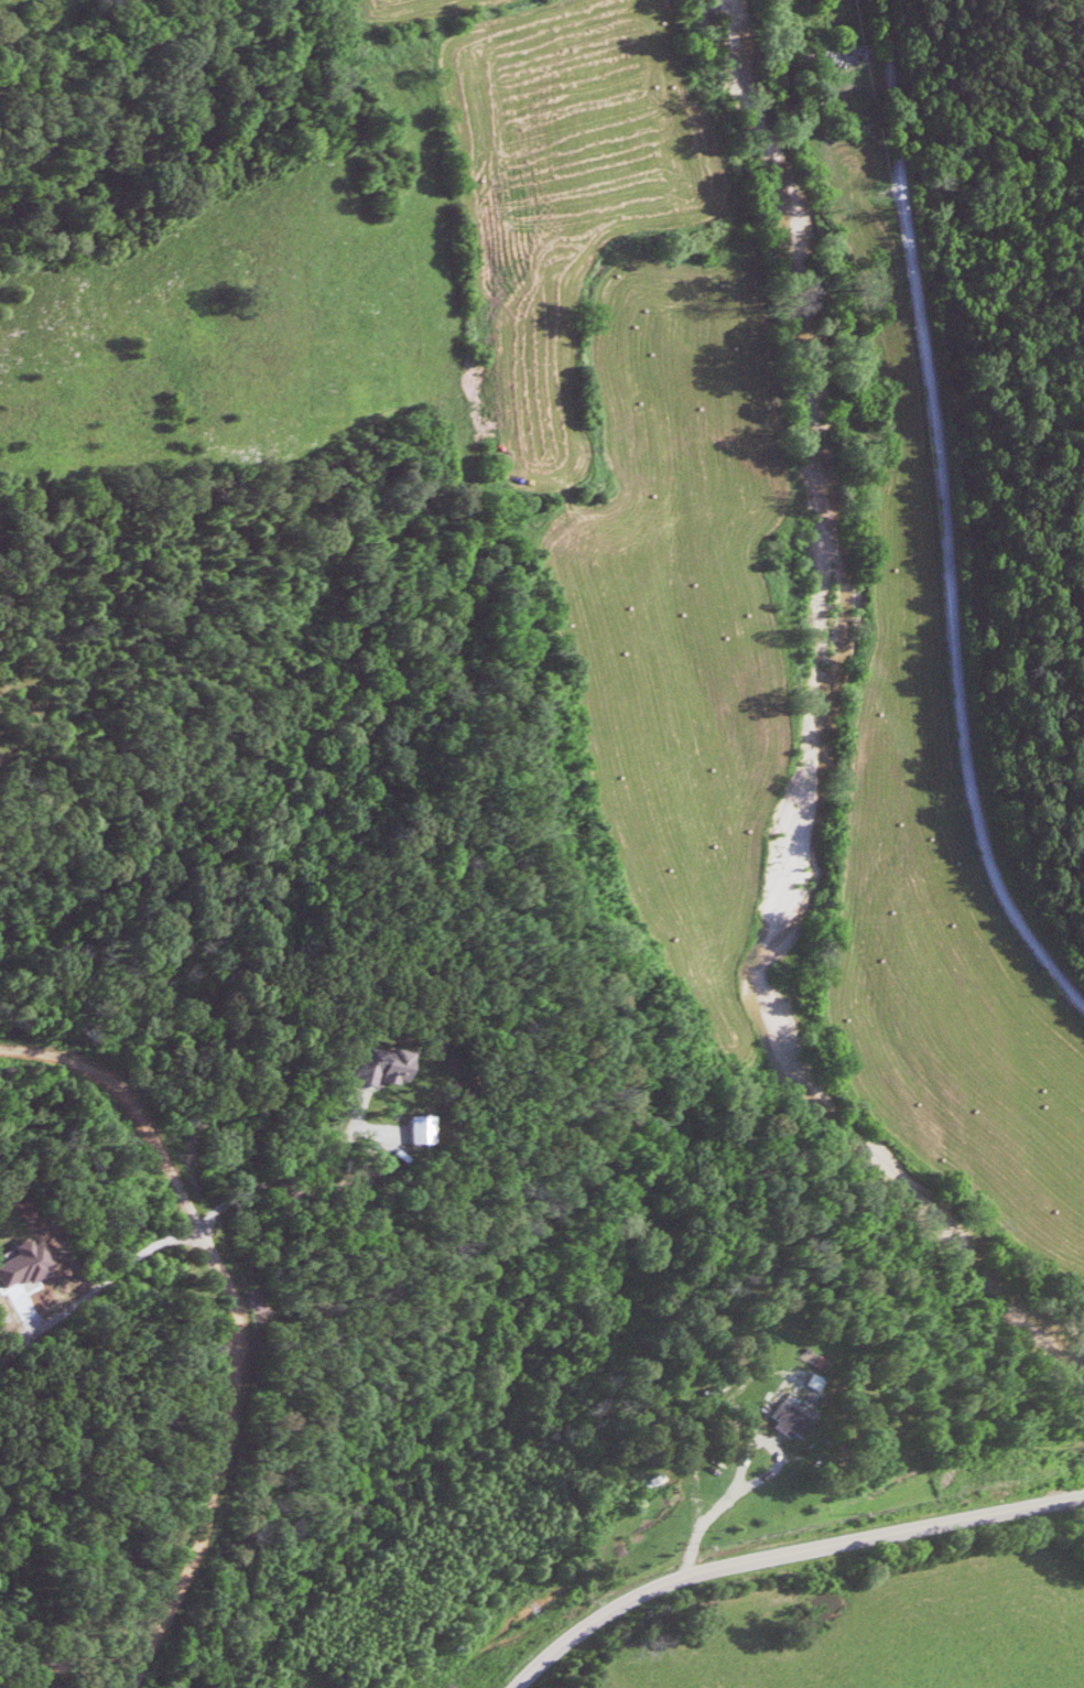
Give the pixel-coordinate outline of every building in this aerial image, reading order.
[(349,1082),(369,1086),(371,1078),(397,1083),(404,1051),(381,1047),(381,1050),(356,1045),(349,1082)] [(424,1114),(401,1114),(402,1143),(425,1142),(424,1114)] [(0,1289),(46,1263),(33,1241),(0,1261),(0,1289)] [(816,1378),(801,1372),(797,1384),(812,1390),(816,1378)] [(782,1436),(785,1432),(793,1438),(804,1421),(773,1399),(759,1420),(782,1436)]
